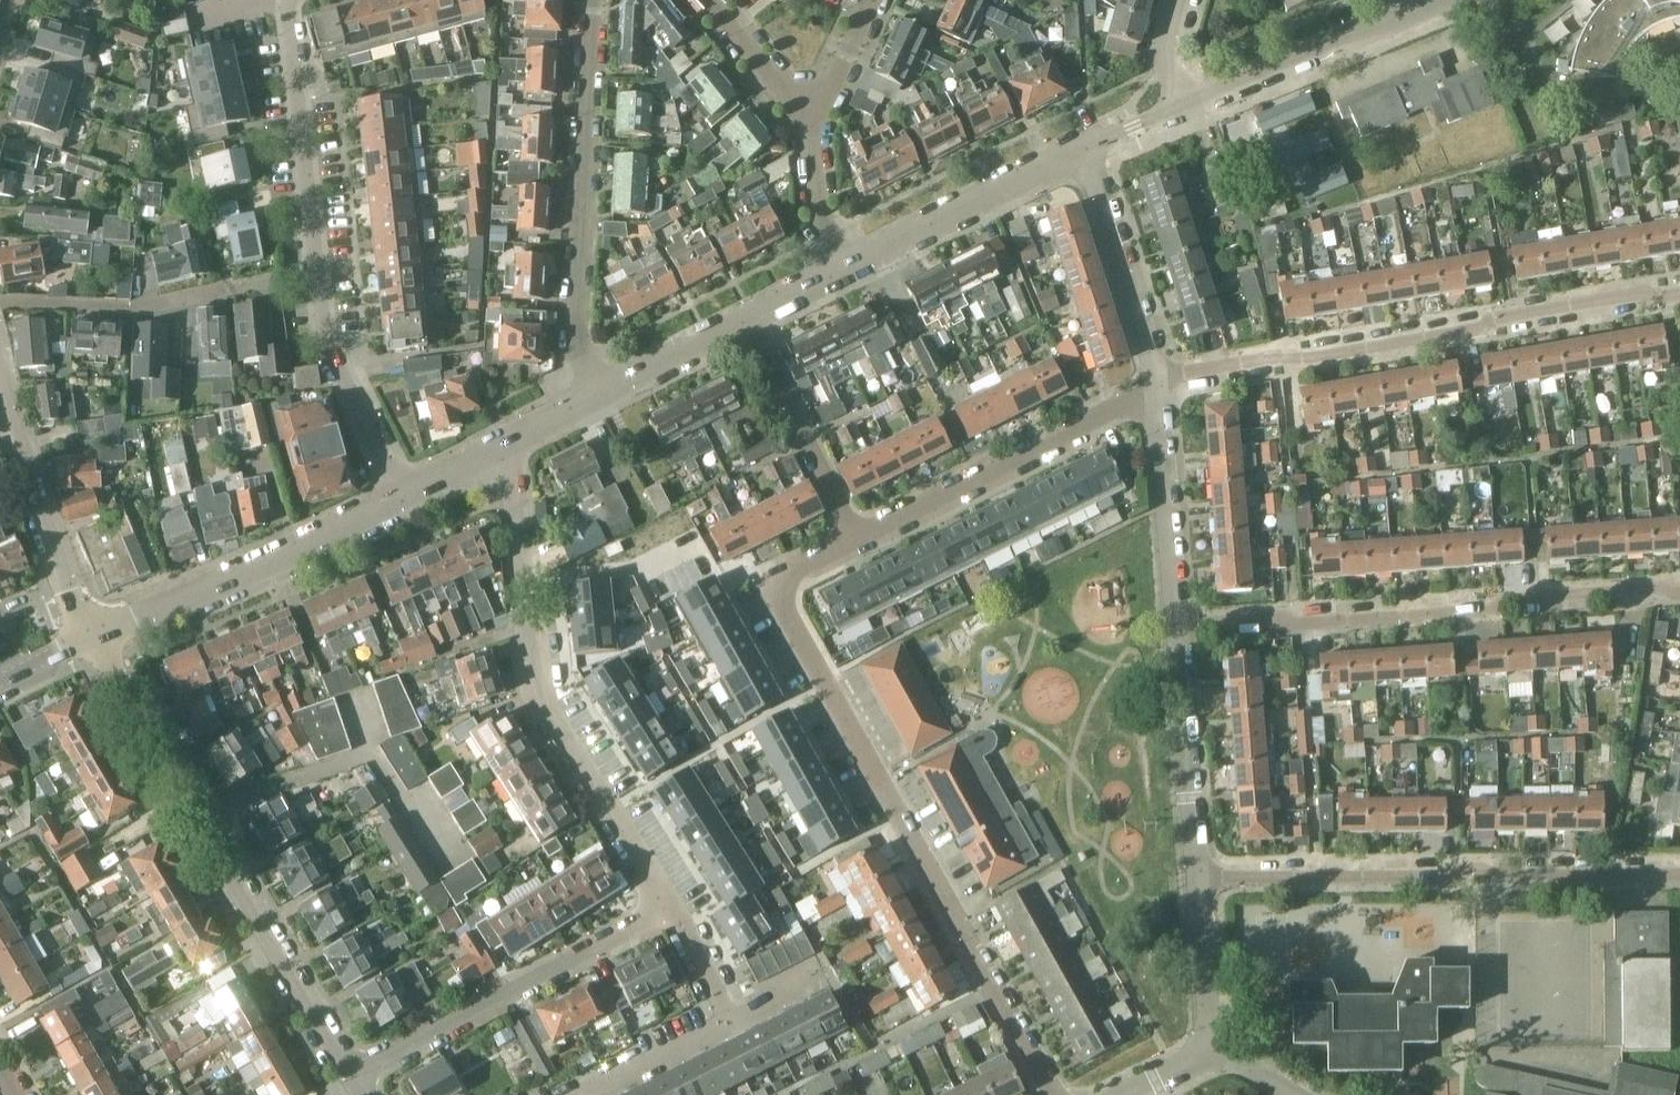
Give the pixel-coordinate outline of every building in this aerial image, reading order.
[(382,0),(367,0),(358,2),(371,50),(394,44),(382,0)] [(407,0),(382,0),(394,44),(418,37),(407,0)] [(432,0),(407,0),(418,37),(441,31),(432,0)] [(457,0),(432,0),(441,31),(464,25),(457,0)] [(464,25),(488,18),(483,0),(457,0),(464,25)] [(653,39),(662,33),(655,24),(671,12),(661,0),(627,0),(624,6),(622,36),(644,37),(643,46),(653,39)] [(978,14),(983,3),(985,0),(951,0),(950,2),(978,14)] [(1037,1),(1043,15),(1064,6),(1061,0),(1039,0),(1037,1)] [(1153,0),(1120,0),(1116,11),(1147,20),(1153,0)] [(1287,12),(1307,4),(1305,0),(1282,0),(1287,12)] [(1608,2),(1605,5),(1602,8),(1597,14),(1584,24),(1584,25),(1588,27),(1584,34),(1583,38),(1579,45),(1578,49),(1569,63),(1570,63),(1574,64),(1572,75),(1609,79),(1608,82),(1619,83),(1621,69),(1620,69),(1621,67),(1623,63),(1626,57),(1628,53),(1631,50),(1634,51),(1635,51),(1637,51),(1639,51),(1641,51),(1643,49),(1645,48),(1646,47),(1648,45),(1649,42),(1649,40),(1650,39),(1650,36),(1649,34),(1649,32),(1653,30),(1660,26),(1667,23),(1674,21),(1674,22),(1675,24),(1676,25),(1677,26),(1678,27),(1679,28),(1679,0),(1610,0),(1608,2)] [(335,9),(348,57),(371,50),(358,2),(335,9)] [(966,42),(978,14),(950,2),(938,29),(966,42)] [(525,39),(529,39),(557,40),(559,30),(560,30),(562,6),(514,3),(514,4),(513,17),(526,17),(525,39)] [(983,3),(978,14),(993,21),(1002,25),(1007,14),(983,3)] [(1095,3),(1084,4),(1085,17),(1096,16),(1095,3)] [(1065,42),(1079,42),(1077,5),(1064,11),(1065,42)] [(348,57),(335,9),(306,17),(317,56),(322,54),(324,63),(348,57)] [(1140,45),(1147,20),(1116,11),(1109,37),(1140,45)] [(170,16),(172,21),(186,18),(185,12),(170,16)] [(653,39),(658,45),(662,51),(670,44),(674,49),(690,36),(671,12),(655,24),(662,33),(653,39)] [(1007,14),(1002,25),(1020,33),(1031,27),(1033,27),(1007,14)] [(45,21),(37,47),(65,55),(61,68),(88,75),(96,78),(100,64),(92,61),(99,37),(64,27),(65,24),(66,25),(67,23),(50,18),(50,20),(51,20),(50,23),(45,21)] [(187,18),(161,24),(164,38),(190,32),(187,18)] [(900,19),(887,46),(915,60),(942,72),(952,67),(956,65),(920,49),(928,32),(900,19)] [(143,48),(148,33),(117,22),(112,37),(143,48)] [(1020,33),(1014,36),(1025,60),(1047,102),(1049,101),(1050,103),(1060,98),(1059,96),(1068,91),(1052,60),(1049,61),(1031,27),(1020,33)] [(670,61),(662,51),(658,45),(654,48),(643,48),(643,46),(644,37),(622,36),(620,67),(641,68),(641,62),(652,63),(658,69),(657,80),(668,81),(679,73),(679,71),(670,61)] [(557,40),(529,39),(528,61),(501,59),(500,70),(556,73),(558,51),(556,51),(557,40)] [(232,45),(183,56),(189,81),(238,70),(232,45)] [(890,92),(887,97),(895,101),(900,91),(902,87),(915,60),(887,46),(875,72),(870,83),(869,83),(890,92)] [(679,71),(679,73),(680,77),(694,65),(683,52),(670,61),(679,71)] [(1490,94),(1499,90),(1492,73),(1483,76),(1483,75),(1450,88),(1442,69),(1445,69),(1439,54),(1420,62),(1422,67),(1337,102),(1343,118),(1353,114),(1362,137),(1408,119),(1406,115),(1440,101),(1449,124),(1495,105),(1490,94)] [(962,62),(967,71),(977,66),(973,56),(962,62)] [(452,78),(476,76),(473,63),(472,60),(449,66),(452,78)] [(1027,112),(1047,102),(1025,60),(1011,67),(1017,78),(1011,81),(1027,112)] [(485,61),(473,63),(476,76),(486,75),(485,61)] [(956,76),(967,71),(962,62),(956,65),(952,67),(956,76)] [(426,69),(430,81),(452,78),(449,66),(426,69)] [(679,94),(691,109),(726,81),(714,66),(679,94)] [(21,76),(18,89),(21,90),(20,96),(74,112),(81,88),(84,89),(88,75),(61,68),(57,80),(27,71),(25,77),(21,76)] [(413,83),(430,81),(426,69),(410,71),(413,83)] [(238,70),(189,81),(194,105),(243,94),(238,70)] [(556,73),(500,70),(499,87),(509,87),(509,82),(526,83),(526,94),(555,95),(556,73)] [(680,77),(679,73),(668,81),(671,91),(672,91),(684,82),(680,77)] [(137,79),(136,91),(139,92),(144,94),(150,96),(150,94),(151,81),(151,80),(137,79)] [(862,79),(857,90),(864,94),(870,96),(869,98),(879,103),(882,104),(886,97),(887,97),(890,92),(869,83),(870,83),(862,79)] [(652,89),(653,91),(671,91),(668,81),(657,80),(652,80),(652,89)] [(974,86),(972,80),(962,86),(964,91),(957,94),(978,134),(995,125),(974,86)] [(984,80),(974,86),(995,125),(1014,116),(998,85),(989,90),(984,80)] [(738,96),(726,81),(691,109),(703,124),(738,96)] [(924,81),(916,85),(950,149),(967,140),(951,110),(943,114),(930,90),(929,90),(924,81)] [(476,118),(490,117),(492,83),(472,85),(476,118)] [(931,159),(950,149),(916,85),(903,92),(900,91),(895,101),(895,102),(898,108),(909,102),(915,112),(916,112),(923,124),(916,128),(931,159)] [(873,117),(879,103),(869,98),(870,96),(864,94),(857,90),(850,106),(873,117)] [(618,114),(678,117),(674,102),(668,102),(668,106),(651,106),(652,96),(648,96),(648,92),(634,91),(633,95),(619,94),(618,114)] [(160,95),(151,94),(150,107),(159,107),(160,95)] [(194,105),(186,107),(195,145),(223,139),(220,126),(249,120),(248,115),(252,114),(249,98),(244,99),(243,94),(194,105)] [(512,106),(512,105),(512,95),(499,94),(499,106),(512,106)] [(1310,94),(1258,115),(1265,132),(1317,111),(1310,94)] [(14,101),(10,113),(14,114),(12,121),(41,129),(37,142),(63,149),(67,136),(69,137),(77,113),(74,112),(20,96),(18,102),(14,101)] [(360,101),(364,129),(413,124),(410,96),(360,101)] [(1615,124),(1637,118),(1633,103),(1596,114),(1600,129),(1615,124)] [(525,118),(551,119),(551,107),(541,106),(525,105),(525,118)] [(719,144),(725,153),(762,125),(749,110),(724,130),(723,129),(721,130),(723,132),(719,135),(724,140),(719,144)] [(678,117),(618,114),(617,133),(650,135),(650,129),(682,130),(678,117)] [(498,122),(497,139),(553,142),(554,120),(551,119),(525,118),(524,129),(505,128),(505,123),(498,122)] [(1658,121),(1648,124),(1652,139),(1662,136),(1658,121)] [(364,129),(366,153),(416,147),(413,124),(364,129)] [(487,124),(473,125),(475,143),(487,141),(489,141),(487,124)] [(888,124),(879,128),(903,173),(919,165),(904,135),(896,139),(888,124)] [(1652,139),(1648,124),(1637,127),(1642,142),(1652,139)] [(726,153),(710,163),(718,177),(744,156),(748,161),(774,140),(762,125),(725,153),(726,153)] [(874,136),(864,141),(884,182),(903,173),(879,128),(871,132),(874,136)] [(694,144),(689,148),(695,158),(717,141),(709,131),(704,135),(703,134),(692,142),(694,144)] [(866,191),(884,182),(864,141),(859,131),(850,135),(856,146),(855,147),(859,156),(851,161),(859,178),(855,180),(861,191),(865,189),(866,191)] [(1325,131),(1274,152),(1280,169),(1332,148),(1325,131)] [(669,134),(669,145),(681,145),(682,139),(682,134),(669,134)] [(1606,136),(1596,139),(1601,153),(1610,150),(1606,136)] [(20,164),(18,174),(34,176),(38,159),(52,163),(55,149),(41,146),(41,147),(7,139),(2,159),(20,164)] [(523,151),(522,163),(510,162),(509,174),(540,176),(540,163),(551,164),(553,142),(497,139),(497,150),(523,151)] [(1601,153),(1596,139),(1587,142),(1591,156),(1601,153)] [(1613,142),(1616,155),(1627,153),(1624,139),(1613,142)] [(475,143),(467,144),(467,147),(470,168),(485,166),(486,166),(488,166),(490,166),(488,155),(487,141),(475,143)] [(1212,169),(1217,186),(1230,182),(1217,142),(1205,146),(1213,169),(1212,169)] [(202,161),(208,191),(252,182),(245,150),(227,154),(226,148),(219,150),(217,143),(188,149),(191,163),(202,161)] [(366,153),(369,177),(418,171),(416,147),(366,153)] [(1556,151),(1546,154),(1550,168),(1560,165),(1556,151)] [(1550,168),(1546,154),(1536,157),(1541,171),(1550,168)] [(616,155),(615,175),(647,176),(648,177),(659,178),(671,172),(672,159),(649,158),(649,157),(616,155)] [(65,170),(76,174),(80,161),(69,158),(65,170)] [(76,174),(89,178),(93,165),(80,161),(76,174)] [(691,174),(693,178),(701,191),(720,181),(718,177),(710,163),(691,174)] [(111,170),(93,165),(89,178),(107,183),(111,170)] [(472,189),(472,191),(483,190),(488,190),(485,166),(470,168),(472,189)] [(1341,168),(1300,185),(1307,201),(1348,184),(1341,168)] [(369,177),(372,201),(421,195),(418,171),(369,177)] [(744,198),(768,186),(760,171),(737,183),(744,198)] [(1143,181),(1151,206),(1157,204),(1181,197),(1173,172),(1143,181)] [(34,176),(18,174),(18,176),(0,173),(0,195),(16,197),(17,189),(35,191),(36,183),(45,184),(46,178),(34,176)] [(507,187),(521,188),(520,197),(509,197),(508,208),(549,210),(550,188),(539,187),(540,176),(509,174),(508,174),(507,187)] [(614,195),(658,196),(659,186),(647,185),(648,177),(647,176),(615,175),(614,195)] [(66,201),(69,178),(56,176),(53,199),(66,201)] [(684,184),(694,199),(703,194),(701,191),(693,178),(684,184)] [(1230,182),(1217,186),(1222,202),(1235,198),(1230,182)] [(164,185),(142,183),(140,207),(162,209),(164,185)] [(1462,186),(1452,188),(1454,200),(1464,198),(1462,186)] [(1420,191),(1425,205),(1434,202),(1430,188),(1420,191)] [(483,190),(472,191),(468,192),(471,216),(482,214),(486,214),(486,212),(483,190)] [(1415,208),(1425,205),(1420,191),(1411,194),(1415,208)] [(706,194),(693,200),(698,210),(711,203),(706,194)] [(372,201),(374,224),(424,219),(421,195),(372,201)] [(658,196),(614,195),(613,213),(646,214),(646,208),(658,209),(658,196)] [(751,197),(742,201),(765,247),(783,238),(769,209),(759,214),(751,197)] [(1157,204),(1151,206),(1159,233),(1189,223),(1181,197),(1157,204)] [(211,206),(218,240),(229,238),(235,264),(264,258),(254,215),(241,217),(238,200),(211,206)] [(740,223),(734,226),(749,255),(765,247),(742,201),(731,206),(740,223)] [(1369,206),(1373,220),(1382,217),(1378,203),(1369,206)] [(1258,211),(1262,222),(1287,214),(1284,204),(1258,211)] [(25,228),(59,232),(61,209),(28,205),(25,228)] [(1056,240),(1087,230),(1079,205),(1048,215),(1056,240)] [(683,206),(670,213),(675,222),(688,215),(683,206)] [(1364,223),(1373,220),(1369,206),(1359,209),(1364,223)] [(548,232),(549,210),(508,208),(493,207),(492,220),(519,222),(519,230),(548,232)] [(61,209),(59,232),(58,241),(73,242),(74,234),(87,235),(89,212),(61,209)] [(469,239),(472,239),(484,237),(485,237),(482,214),(471,216),(466,216),(469,239)] [(749,255),(734,226),(725,231),(716,214),(706,219),(730,265),(749,255)] [(1234,219),(1240,237),(1255,232),(1249,215),(1234,219)] [(1665,218),(1666,224),(1671,254),(1679,252),(1679,215),(1665,218)] [(132,219),(105,217),(104,241),(131,242),(132,219)] [(648,224),(653,233),(667,226),(662,217),(648,224)] [(1319,220),(1324,235),(1334,232),(1329,217),(1319,220)] [(1613,221),(1615,232),(1620,262),(1646,258),(1640,228),(1638,217),(1613,221)] [(374,224),(377,248),(426,243),(424,219),(374,224)] [(1314,238),(1324,235),(1319,220),(1309,224),(1314,238)] [(616,234),(628,235),(627,223),(606,222),(605,231),(612,232),(616,234)] [(648,223),(627,223),(628,235),(628,238),(653,233),(648,224),(648,223)] [(1198,249),(1189,223),(1159,233),(1168,259),(1198,249)] [(1666,224),(1640,228),(1646,258),(1671,254),(1666,224)] [(1276,225),(1256,231),(1262,260),(1281,257),(1276,225)] [(205,272),(202,256),(195,226),(182,229),(186,246),(154,253),(161,282),(205,272)] [(690,227),(681,231),(705,277),(724,268),(709,239),(706,240),(701,230),(694,234),(690,227)] [(1087,230),(1056,240),(1064,266),(1096,255),(1087,230)] [(705,277),(681,231),(671,236),(675,244),(667,248),(686,287),(705,277)] [(1255,232),(1240,237),(1245,254),(1258,250),(1255,232)] [(1589,237),(1595,267),(1620,262),(1615,232),(1589,237)] [(472,249),(483,250),(484,237),(472,239),(472,249)] [(1564,241),(1569,271),(1595,267),(1589,237),(1564,241)] [(6,284),(45,276),(42,262),(63,257),(65,263),(91,265),(93,244),(73,242),(58,241),(39,239),(39,246),(0,253),(0,256),(6,284)] [(987,245),(967,255),(998,315),(1007,310),(992,280),(1002,274),(998,267),(1010,261),(998,239),(987,245)] [(1016,246),(1019,253),(1035,247),(1032,239),(1016,246)] [(1564,241),(1538,246),(1544,276),(1569,271),(1564,241)] [(504,253),(504,243),(490,242),(490,252),(504,253)] [(426,243),(377,248),(380,272),(429,266),(426,243)] [(108,267),(109,258),(110,245),(93,244),(91,265),(108,267)] [(110,245),(109,258),(134,260),(135,247),(110,245)] [(654,267),(646,271),(661,300),(678,291),(655,245),(645,250),(654,267)] [(1538,246),(1504,252),(1506,266),(1516,264),(1519,280),(1544,276),(1538,246)] [(1019,253),(1024,264),(1040,258),(1035,247),(1019,253)] [(1168,259),(1176,285),(1206,275),(1198,249),(1168,259)] [(1462,259),(1467,289),(1493,285),(1490,269),(1500,267),(1497,253),(1462,259)] [(506,276),(545,278),(546,256),(517,255),(517,266),(506,265),(506,276)] [(962,295),(968,306),(978,302),(987,320),(998,315),(967,255),(947,265),(962,295)] [(1096,255),(1064,266),(1073,291),(1104,281),(1096,255)] [(629,258),(619,263),(643,309),(661,300),(646,271),(641,260),(633,264),(629,258)] [(1462,259),(1436,264),(1441,294),(1467,289),(1462,259)] [(618,305),(625,318),(643,309),(619,263),(610,268),(614,275),(606,280),(612,292),(605,296),(611,308),(618,305)] [(1411,268),(1416,298),(1441,294),(1436,264),(1411,268)] [(968,306),(962,295),(947,265),(930,274),(954,323),(952,325),(958,336),(968,331),(963,322),(964,321),(959,311),(968,306)] [(429,266),(380,272),(382,296),(432,290),(429,266)] [(1330,272),(1332,282),(1338,312),(1365,307),(1360,277),(1359,277),(1357,267),(1330,272)] [(1411,268),(1385,273),(1390,302),(1416,298),(1411,268)] [(1241,274),(1246,290),(1259,286),(1254,270),(1241,274)] [(468,272),(467,286),(482,287),(483,273),(468,272)] [(1360,277),(1365,307),(1390,302),(1385,273),(1360,277)] [(907,285),(922,315),(921,316),(927,327),(939,321),(943,329),(952,325),(954,323),(930,274),(907,285)] [(1206,275),(1176,285),(1185,311),(1215,301),(1206,275)] [(545,278),(506,276),(505,287),(515,288),(515,299),(544,300),(545,278)] [(1287,321),(1312,316),(1307,286),(1309,286),(1308,280),(1292,283),(1291,276),(1279,278),(1287,321)] [(1104,281),(1073,291),(1081,317),(1112,306),(1104,281)] [(1332,282),(1309,286),(1307,286),(1312,316),(1338,312),(1332,282)] [(1018,285),(1003,291),(1017,323),(1032,317),(1018,285)] [(482,287),(467,286),(466,302),(481,303),(482,287)] [(1259,286),(1246,290),(1252,306),(1264,302),(1259,286)] [(1037,296),(1041,305),(1056,299),(1053,289),(1037,296)] [(435,314),(432,290),(382,296),(385,320),(435,314)] [(1060,308),(1056,299),(1041,305),(1044,314),(1060,308)] [(271,348),(267,304),(261,304),(261,300),(247,301),(247,305),(236,307),(241,359),(261,357),(263,376),(288,374),(286,346),(271,348)] [(490,300),(489,309),(501,310),(502,300),(490,300)] [(1223,327),(1215,301),(1185,311),(1193,337),(1223,327)] [(197,310),(200,363),(232,361),(230,321),(220,322),(219,309),(213,309),(210,304),(203,304),(201,310),(197,310)] [(868,305),(848,315),(879,376),(880,378),(889,373),(879,353),(905,340),(888,307),(872,315),(868,305)] [(1112,306),(1081,317),(1089,342),(1121,332),(1112,306)] [(501,360),(521,361),(524,311),(501,310),(489,309),(488,309),(488,322),(501,322),(500,333),(502,333),(501,360)] [(524,311),(521,361),(541,362),(543,335),(547,336),(548,312),(524,311)] [(435,314),(385,320),(389,350),(428,346),(428,341),(437,339),(435,314)] [(829,325),(849,365),(858,361),(868,381),(879,376),(848,315),(829,325)] [(101,325),(98,324),(95,362),(107,363),(107,356),(118,357),(121,326),(116,326),(116,320),(102,319),(101,325)] [(14,323),(16,346),(52,343),(50,321),(45,322),(45,321),(14,323)] [(135,326),(134,378),(154,379),(153,398),(179,399),(180,372),(165,371),(166,327),(161,327),(161,323),(147,322),(147,326),(135,326)] [(95,362),(98,324),(75,323),(73,354),(84,355),(84,361),(95,362)] [(829,325),(809,335),(829,375),(835,385),(844,380),(839,370),(849,365),(829,325)] [(1662,326),(1635,331),(1641,361),(1640,361),(1641,366),(1657,364),(1658,371),(1669,369),(1662,326)] [(1634,331),(1610,335),(1615,365),(1640,361),(1641,361),(1635,331),(1634,331)] [(1121,332),(1089,342),(1098,367),(1129,357),(1121,332)] [(835,385),(829,375),(809,335),(789,346),(794,357),(786,361),(796,380),(814,370),(830,402),(818,409),(825,423),(847,412),(838,396),(840,396),(835,385)] [(929,335),(910,345),(928,380),(947,370),(929,335)] [(1609,335),(1584,340),(1589,370),(1615,365),(1610,335),(1609,335)] [(1023,336),(1016,340),(1023,355),(1031,351),(1023,336)] [(1057,345),(1062,354),(1076,347),(1072,338),(1057,345)] [(1013,360),(1023,355),(1016,340),(1005,345),(1013,360)] [(1584,340),(1559,344),(1564,374),(1589,370),(1584,340)] [(55,371),(52,343),(16,346),(18,369),(39,367),(39,372),(55,371)] [(1558,344),(1533,349),(1538,378),(1564,374),(1559,344),(1558,344)] [(1081,355),(1076,347),(1062,354),(1066,363),(1081,355)] [(1533,349),(1508,353),(1513,383),(1538,378),(1533,349)] [(1485,373),(1475,375),(1477,389),(1500,385),(1504,412),(1517,409),(1513,383),(1508,353),(1482,357),(1485,373)] [(1052,359),(1031,370),(1036,380),(1034,382),(1038,390),(1035,392),(1038,397),(1042,395),(1045,400),(1067,389),(1063,382),(1072,378),(1061,355),(1052,360),(1052,359)] [(440,356),(403,360),(405,374),(442,370),(440,356)] [(967,358),(957,363),(965,379),(974,374),(967,358)] [(1019,413),(1045,400),(1042,395),(1038,397),(1035,392),(1038,390),(1034,382),(1036,380),(1031,370),(1027,362),(1000,376),(1004,384),(1019,413)] [(1429,367),(1435,396),(1471,390),(1468,376),(1458,378),(1456,362),(1429,367)] [(965,379),(957,363),(948,367),(956,383),(965,379)] [(1404,371),(1409,401),(1435,396),(1429,367),(1404,371)] [(318,385),(316,368),(297,370),(299,388),(318,385)] [(1379,375),(1378,375),(1384,405),(1409,401),(1404,371),(1379,375)] [(478,374),(448,382),(457,414),(457,413),(479,408),(474,389),(481,387),(478,374)] [(1353,380),(1358,410),(1384,405),(1378,375),(1353,380)] [(708,387),(728,427),(752,415),(740,392),(736,394),(727,377),(708,387)] [(1332,414),(1335,414),(1358,410),(1353,380),(1330,384),(1327,384),(1332,414)] [(460,425),(457,413),(457,414),(448,382),(443,383),(446,394),(429,399),(438,431),(460,425)] [(54,420),(76,417),(74,398),(70,398),(68,384),(35,389),(40,422),(43,422),(44,425),(55,424),(54,420)] [(990,421),(992,426),(1019,413),(1004,384),(980,396),(976,398),(982,408),(985,406),(990,416),(993,415),(995,419),(990,421)] [(1336,419),(1335,414),(1332,414),(1327,384),(1301,389),(1308,432),(1322,429),(1321,422),(1336,419)] [(689,396),(704,427),(713,422),(728,452),(738,447),(728,427),(708,387),(689,396)] [(905,389),(896,394),(904,410),(913,405),(905,389)] [(896,394),(890,397),(887,399),(895,414),(904,410),(896,394)] [(294,410),(290,396),(277,398),(278,402),(281,414),(294,410)] [(689,396),(670,406),(696,458),(714,449),(703,427),(704,427),(689,396)] [(971,437),(992,426),(990,421),(995,419),(993,415),(990,416),(985,406),(982,408),(976,398),(956,408),(971,437)] [(1259,411),(1274,410),(1273,400),(1258,401),(1259,411)] [(322,402),(281,414),(290,444),(296,442),(297,447),(295,447),(296,451),(298,451),(303,467),(297,469),(305,499),(343,489),(342,485),(350,483),(341,452),(336,453),(331,437),(336,436),(329,409),(324,411),(322,402)] [(1205,406),(1207,432),(1238,429),(1236,403),(1205,406)] [(270,445),(262,405),(218,414),(227,454),(270,445)] [(690,472),(700,467),(696,458),(670,406),(648,417),(663,447),(662,447),(669,463),(682,457),(690,472)] [(218,439),(214,417),(192,421),(196,442),(218,439)] [(936,418),(915,428),(921,439),(917,441),(922,450),(920,452),(922,456),(927,453),(929,458),(951,447),(936,418)] [(79,442),(108,438),(105,419),(77,422),(79,442)] [(1660,421),(1650,423),(1652,438),(1662,436),(1660,421)] [(847,426),(854,441),(863,437),(855,422),(847,426)] [(1652,438),(1650,423),(1640,425),(1642,439),(1652,438)] [(854,441),(847,426),(838,431),(845,445),(854,441)] [(912,430),(888,442),(903,472),(929,458),(927,453),(922,456),(920,452),(922,450),(917,441),(921,439),(915,428),(912,430)] [(1207,432),(1210,458),(1244,455),(1243,446),(1240,447),(1238,429),(1207,432)] [(1608,429),(1598,430),(1600,444),(1610,443),(1608,429)] [(1600,444),(1598,430),(1588,431),(1590,446),(1600,444)] [(748,463),(780,447),(773,432),(741,448),(748,463)] [(1547,436),(1549,451),(1559,449),(1557,435),(1547,436)] [(1539,452),(1549,451),(1547,436),(1537,438),(1539,452)] [(587,442),(568,452),(601,518),(602,522),(612,517),(600,492),(604,490),(596,473),(601,470),(587,442)] [(874,480),(877,485),(903,472),(888,442),(864,454),(861,456),(866,466),(869,465),(874,475),(877,473),(879,477),(874,480)] [(1261,445),(1262,454),(1277,453),(1276,443),(1261,445)] [(1653,446),(1643,448),(1645,462),(1655,460),(1653,446)] [(126,463),(126,447),(99,448),(100,464),(126,463)] [(1077,462),(1097,503),(1127,488),(1123,482),(1127,480),(1121,468),(1117,470),(1106,448),(1077,462)] [(1645,462),(1643,448),(1634,449),(1636,463),(1645,462)] [(1417,453),(1419,467),(1429,466),(1427,451),(1417,453)] [(580,502),(591,523),(601,518),(568,452),(548,462),(562,489),(567,487),(576,504),(580,502)] [(1277,453),(1262,454),(1263,464),(1278,463),(1277,453)] [(1409,468),(1419,467),(1417,453),(1407,454),(1409,468)] [(1592,454),(1594,469),(1604,467),(1602,453),(1592,454)] [(1584,470),(1594,469),(1592,454),(1582,456),(1584,470)] [(1244,455),(1210,458),(1212,483),(1243,480),(1242,468),(1256,467),(1255,455),(1244,456),(1244,455)] [(1673,463),(1668,455),(1661,456),(1663,476),(1674,475),(1673,463)] [(861,456),(840,466),(855,496),(877,485),(874,480),(879,477),(877,473),(874,475),(869,465),(866,466),(861,456)] [(97,462),(84,463),(84,457),(55,459),(57,489),(86,487),(86,489),(101,488),(100,474),(98,475),(97,462)] [(1366,459),(1368,473),(1377,472),(1375,457),(1366,459)] [(1358,475),(1368,473),(1366,459),(1356,460),(1358,475)] [(781,460),(771,464),(779,480),(788,476),(781,460)] [(1048,477),(1069,518),(1097,503),(1077,462),(1048,477)] [(191,492),(185,463),(169,467),(176,495),(191,492)] [(771,464),(762,469),(770,485),(779,480),(771,464)] [(1491,481),(1489,467),(1461,471),(1463,485),(1491,481)] [(1463,485),(1461,471),(1435,474),(1436,493),(1449,492),(1449,487),(1463,485)] [(266,523),(264,515),(274,513),(268,488),(267,488),(264,475),(243,480),(241,472),(231,474),(233,483),(235,482),(245,528),(266,523)] [(1291,476),(1292,487),(1306,486),(1305,475),(1291,476)] [(1410,476),(1412,491),(1422,490),(1420,475),(1410,476)] [(1402,492),(1412,491),(1410,476),(1400,478),(1402,492)] [(1020,491),(1040,532),(1069,518),(1048,477),(1020,491)] [(717,479),(707,484),(711,491),(716,489),(721,486),(717,479)] [(1212,483),(1214,508),(1255,504),(1254,494),(1244,495),(1243,480),(1212,483)] [(1369,481),(1359,483),(1360,497),(1371,496),(1369,481)] [(799,518),(801,523),(823,512),(808,482),(788,493),(793,503),(789,505),(794,515),(792,516),(794,520),(799,518)] [(659,483),(645,491),(658,517),(673,510),(659,483)] [(1350,499),(1360,497),(1359,483),(1349,484),(1350,499)] [(721,486),(716,489),(723,503),(732,499),(724,484),(721,486)] [(226,493),(215,496),(212,485),(195,489),(200,515),(208,544),(216,542),(219,544),(225,543),(226,539),(238,536),(231,507),(232,504),(230,495),(226,493)] [(69,522),(100,513),(117,510),(110,488),(94,492),(93,491),(78,495),(77,492),(61,497),(69,522)] [(154,489),(142,491),(145,505),(156,502),(154,489)] [(706,494),(722,526),(712,531),(727,560),(749,549),(746,544),(751,542),(749,538),(747,539),(742,529),(738,531),(733,520),(732,521),(723,503),(716,489),(711,491),(706,494)] [(991,505),(1011,546),(1040,532),(1020,491),(991,505)] [(784,494),(760,507),(775,536),(801,523),(799,518),(794,520),(792,516),(794,515),(789,505),(793,503),(788,493),(784,494)] [(1266,506),(1281,504),(1280,494),(1265,496),(1266,506)] [(1214,508),(1216,532),(1247,530),(1246,518),(1256,517),(1255,504),(1214,508)] [(1281,506),(1281,504),(1266,506),(1267,515),(1282,514),(1284,535),(1297,534),(1295,505),(1281,506)] [(189,541),(197,538),(184,505),(162,515),(174,563),(195,555),(189,541)] [(962,520),(983,561),(1011,546),(991,505),(962,520)] [(9,521),(3,507),(0,508),(0,525),(9,521)] [(167,569),(153,538),(139,507),(76,534),(97,580),(104,577),(111,593),(167,569)] [(681,507),(669,513),(680,535),(692,529),(681,507)] [(746,544),(749,549),(775,536),(760,507),(736,519),(733,520),(738,531),(742,529),(747,539),(749,538),(751,542),(746,544)] [(1116,510),(1103,516),(1109,529),(1122,522),(1116,510)] [(626,512),(605,522),(614,540),(635,530),(626,512)] [(1637,522),(1624,523),(1627,554),(1652,552),(1650,521),(1649,512),(1636,514),(1637,522)] [(669,513),(657,519),(668,541),(680,535),(669,513)] [(1089,523),(1095,535),(1109,529),(1103,516),(1089,523)] [(657,519),(645,525),(656,547),(668,541),(657,519)] [(1650,521),(1652,552),(1678,550),(1676,519),(1650,521)] [(934,534),(954,575),(983,561),(962,520),(934,534)] [(1561,528),(1537,530),(1538,544),(1548,543),(1549,560),(1575,558),(1573,527),(1572,520),(1561,521),(1561,528)] [(567,537),(559,541),(570,562),(607,543),(596,522),(588,526),(586,522),(565,533),(567,537)] [(1624,523),(1599,525),(1601,556),(1627,554),(1624,523)] [(645,525),(633,531),(644,553),(656,547),(645,525)] [(1599,525),(1573,527),(1575,558),(1601,556),(1599,525)] [(1467,527),(1468,535),(1470,566),(1496,564),(1494,533),(1478,534),(1478,527),(1467,527)] [(11,574),(29,566),(28,564),(31,563),(26,553),(24,554),(16,537),(6,542),(0,528),(0,551),(11,574)] [(482,529),(457,540),(470,570),(473,568),(482,590),(472,594),(483,621),(503,612),(483,565),(490,562),(483,546),(489,543),(482,529)] [(1213,533),(1215,562),(1249,560),(1247,530),(1216,532),(1213,533)] [(1530,530),(1494,533),(1496,564),(1522,562),(1521,545),(1531,545),(1530,530)] [(633,531),(621,537),(632,559),(644,553),(633,531)] [(1339,534),(1339,539),(1340,545),(1342,575),(1368,573),(1365,543),(1364,532),(1339,534)] [(1314,577),(1342,575),(1340,545),(1339,539),(1323,541),(1323,533),(1311,534),(1314,577)] [(905,548),(926,589),(954,575),(934,534),(905,548)] [(1468,535),(1442,537),(1445,567),(1470,566),(1468,535)] [(1417,539),(1419,569),(1445,567),(1442,537),(1417,539)] [(1417,539),(1391,541),(1393,571),(1419,569),(1417,539)] [(457,540),(438,548),(451,579),(463,574),(472,594),(482,590),(473,568),(470,570),(457,540)] [(1365,543),(1368,573),(1393,571),(1391,541),(1365,543)] [(619,542),(604,549),(609,559),(624,552),(619,542)] [(1045,542),(1035,547),(1042,562),(1052,557),(1045,542)] [(1271,549),(1271,558),(1286,557),(1285,547),(1271,549)] [(420,556),(433,587),(441,583),(450,606),(461,602),(451,579),(438,548),(420,556)] [(926,589),(905,548),(877,563),(897,603),(926,589)] [(11,574),(0,551),(0,582),(10,578),(9,575),(11,574)] [(401,564),(413,595),(421,592),(430,615),(441,610),(432,587),(433,587),(420,556),(401,564)] [(1286,566),(1286,557),(1271,558),(1272,568),(1286,566)] [(1249,560),(1215,562),(1218,592),(1252,589),(1249,560)] [(877,563),(862,570),(848,577),(868,618),(897,603),(877,563)] [(401,641),(411,666),(436,657),(410,596),(413,595),(401,564),(380,573),(394,604),(400,601),(415,637),(401,641)] [(848,577),(819,592),(830,614),(827,616),(832,627),(836,626),(839,632),(868,618),(848,577)] [(713,578),(674,600),(685,621),(724,599),(713,578)] [(345,588),(363,629),(371,648),(381,644),(368,615),(377,611),(364,580),(345,588)] [(608,581),(569,585),(571,609),(610,604),(608,581)] [(638,586),(630,590),(636,602),(644,598),(638,586)] [(352,634),(363,629),(345,588),(325,596),(339,628),(337,628),(346,650),(357,645),(352,634)] [(336,654),(346,650),(337,628),(339,628),(325,596),(305,605),(318,636),(327,632),(336,654)] [(644,598),(636,602),(642,614),(650,610),(644,598)] [(935,605),(940,613),(952,607),(948,598),(935,605)] [(724,599),(685,621),(696,641),(736,619),(724,599)] [(610,604),(571,609),(573,632),(613,628),(613,627),(610,604)] [(919,613),(924,621),(937,615),(932,606),(919,613)] [(480,630),(471,607),(460,611),(470,634),(480,630)] [(456,639),(469,634),(458,608),(445,614),(456,639)] [(289,612),(270,620),(283,651),(291,647),(300,667),(310,663),(289,612)] [(736,619),(696,641),(708,662),(713,659),(712,658),(747,639),(736,619)] [(273,655),(283,651),(270,620),(251,628),(264,658),(273,680),(281,676),(273,655)] [(451,640),(443,622),(428,628),(436,647),(451,640)] [(1657,622),(1654,640),(1666,642),(1669,624),(1657,622)] [(613,628),(573,632),(576,656),(621,651),(618,626),(613,627),(613,628)] [(884,626),(875,631),(881,643),(891,638),(884,626)] [(251,628),(233,636),(246,666),(252,663),(262,685),(273,680),(264,658),(251,628)] [(668,629),(655,633),(658,641),(671,637),(668,629)] [(875,631),(865,636),(866,637),(868,640),(872,648),(881,643),(875,631)] [(655,633),(642,637),(645,646),(658,641),(655,633)] [(1609,634),(1582,636),(1585,666),(1584,666),(1585,672),(1601,670),(1601,678),(1613,677),(1609,634)] [(233,636),(214,644),(227,674),(236,695),(246,691),(241,681),(249,678),(245,667),(246,666),(233,636)] [(852,659),(872,648),(868,640),(866,637),(865,636),(846,647),(852,659)] [(1582,636),(1556,638),(1558,668),(1584,666),(1582,636)] [(671,637),(658,641),(661,650),(674,645),(671,637)] [(1530,640),(1532,670),(1558,668),(1556,638),(1530,640)] [(747,639),(712,658),(713,659),(723,677),(723,678),(758,659),(747,639)] [(1530,640),(1504,642),(1506,672),(1507,684),(1533,682),(1532,670),(1530,640)] [(411,666),(401,641),(399,642),(405,655),(378,665),(383,676),(411,666)] [(658,641),(645,646),(648,654),(661,650),(658,641)] [(1480,660),(1470,660),(1471,675),(1506,672),(1504,642),(1478,644),(1480,660)] [(225,700),(236,695),(227,674),(214,644),(195,652),(208,682),(216,679),(225,700)] [(951,733),(902,644),(863,665),(874,686),(878,684),(882,692),(879,694),(912,754),(951,733)] [(1452,646),(1425,648),(1428,678),(1464,675),(1463,661),(1453,662),(1452,646)] [(1425,648),(1399,650),(1402,680),(1428,678),(1425,648)] [(1643,659),(1645,648),(1638,648),(1636,660),(1643,659)] [(1373,652),(1375,682),(1402,680),(1399,650),(1373,652)] [(183,693),(195,719),(190,721),(197,738),(223,726),(216,710),(211,712),(205,698),(213,694),(208,682),(195,652),(160,667),(169,688),(175,686),(179,695),(183,693)] [(1223,655),(1225,685),(1260,682),(1257,652),(1223,655)] [(1373,652),(1349,653),(1351,684),(1375,682),(1373,652)] [(1652,652),(1649,669),(1661,670),(1664,654),(1652,652)] [(441,680),(444,690),(496,672),(490,653),(458,663),(461,673),(441,680)] [(1351,689),(1351,684),(1349,653),(1321,656),(1322,675),(1310,676),(1312,700),(1336,698),(1335,691),(1351,689)] [(723,677),(718,680),(731,702),(735,699),(735,698),(769,679),(758,659),(723,678),(723,677)] [(618,660),(585,681),(598,701),(631,680),(618,660)] [(682,660),(674,665),(681,676),(689,671),(682,660)] [(335,672),(345,694),(356,690),(346,667),(335,672)] [(1281,670),(1282,680),(1296,679),(1295,668),(1281,670)] [(667,669),(659,673),(666,685),(674,680),(667,669)] [(1649,669),(1647,685),(1659,687),(1661,670),(1649,669)] [(689,671),(681,676),(688,687),(695,683),(689,671)] [(330,699),(345,694),(335,672),(321,678),(330,699)] [(503,692),(496,672),(444,690),(434,693),(438,703),(456,697),(460,707),(472,703),(471,702),(503,692)] [(373,682),(378,696),(405,687),(399,674),(373,682)] [(769,679),(735,698),(735,699),(746,719),(781,700),(769,679)] [(1296,687),(1296,679),(1282,680),(1282,689),(1296,687)] [(631,680),(598,701),(610,721),(643,699),(631,680)] [(674,680),(666,685),(673,696),(681,691),(674,680)] [(1225,685),(1227,710),(1262,708),(1260,682),(1225,685)] [(378,696),(382,710),(411,701),(405,687),(378,696)] [(268,708),(282,703),(277,690),(263,695),(268,708)] [(294,711),(305,706),(299,692),(288,697),(294,711)] [(293,712),(299,724),(339,710),(335,697),(293,712)] [(12,726),(26,751),(49,738),(89,715),(84,707),(81,709),(75,698),(60,707),(56,701),(41,710),(44,714),(34,720),(31,715),(12,726)] [(643,699),(610,721),(622,740),(656,719),(655,718),(643,699)] [(705,700),(697,704),(704,716),(712,711),(705,700)] [(411,701),(382,710),(387,723),(417,713),(411,701)] [(240,706),(245,717),(255,713),(250,702),(241,706),(240,706)] [(240,703),(231,707),(237,721),(245,717),(240,706),(241,706),(240,703)] [(288,704),(284,705),(277,709),(286,727),(297,721),(288,704)] [(691,708),(683,713),(690,724),(697,720),(691,708)] [(1231,714),(1233,736),(1273,734),(1272,726),(1263,726),(1262,708),(1227,710),(1228,714),(1231,714)] [(339,710),(299,724),(306,736),(343,723),(339,710)] [(712,711),(704,716),(711,727),(719,722),(712,711)] [(787,711),(753,731),(765,752),(799,732),(787,711)] [(1296,713),(1298,735),(1312,733),(1311,711),(1296,713)] [(473,734),(486,755),(520,734),(506,712),(481,727),(474,717),(452,731),(459,743),(473,734)] [(1643,712),(1640,728),(1652,730),(1655,714),(1643,712)] [(387,723),(392,737),(402,734),(423,727),(417,713),(387,723)] [(68,750),(95,734),(90,725),(94,723),(89,715),(49,738),(55,747),(63,742),(68,750)] [(656,719),(622,740),(634,759),(668,738),(668,739),(673,736),(660,715),(655,718),(656,719)] [(1526,732),(1536,731),(1535,717),(1525,718),(1526,732)] [(1535,717),(1536,731),(1546,731),(1545,717),(1535,717)] [(697,720),(690,724),(696,736),(704,731),(697,720)] [(1577,734),(1587,734),(1587,720),(1577,720),(1577,734)] [(1587,720),(1587,734),(1598,734),(1597,720),(1587,720)] [(298,721),(292,724),(277,731),(289,753),(309,742),(298,721)] [(1394,738),(1404,737),(1404,722),(1394,723),(1394,738)] [(1404,722),(1404,737),(1415,737),(1414,722),(1404,722)] [(343,723),(306,736),(312,748),(348,736),(343,723)] [(209,750),(220,767),(267,737),(261,727),(242,740),(237,732),(209,750)] [(1640,728),(1638,745),(1650,747),(1652,730),(1640,728)] [(1344,744),(1354,744),(1353,729),(1343,729),(1344,744)] [(1353,729),(1354,744),(1363,743),(1363,729),(1353,729)] [(799,732),(765,752),(776,772),(810,752),(799,732)] [(957,744),(919,766),(959,838),(955,840),(956,841),(959,839),(964,847),(960,849),(961,850),(964,848),(987,888),(1026,867),(1024,865),(1040,856),(982,753),(991,748),(993,744),(994,739),(992,735),(987,733),(981,734),(959,746),(957,744)] [(1298,735),(1299,757),(1314,755),(1313,746),(1312,733),(1298,735)] [(1603,733),(1603,761),(1617,761),(1617,733),(1603,733)] [(95,734),(68,750),(72,758),(61,765),(66,775),(108,750),(104,743),(101,744),(95,734)] [(381,747),(394,767),(404,760),(415,754),(402,734),(392,737),(393,739),(381,747)] [(486,755),(500,777),(534,756),(520,734),(486,755)] [(1235,762),(1266,760),(1265,747),(1274,746),(1273,734),(1233,736),(1235,762)] [(352,748),(348,736),(312,748),(318,760),(352,748)] [(267,737),(220,767),(232,784),(258,767),(260,770),(280,757),(267,737)] [(668,738),(634,759),(647,780),(681,758),(668,739),(668,738)] [(1566,753),(1575,753),(1575,738),(1548,739),(1548,754),(1566,753)] [(1575,738),(1575,753),(1585,753),(1584,738),(1575,738)] [(1534,761),(1549,760),(1548,754),(1548,739),(1533,740),(1534,754),(1534,761)] [(6,788),(14,783),(9,774),(18,769),(2,740),(0,741),(0,777),(6,788)] [(1513,755),(1524,754),(1523,740),(1513,741),(1513,755)] [(1533,740),(1523,740),(1524,754),(1534,754),(1533,740)] [(1497,757),(1496,741),(1476,742),(1477,753),(1482,757),(1497,757)] [(1325,745),(1313,746),(1314,755),(1314,759),(1326,758),(1325,745)] [(1392,746),(1393,761),(1402,760),(1402,745),(1392,746)] [(1383,761),(1393,761),(1392,746),(1382,746),(1383,761)] [(84,778),(88,786),(117,770),(111,760),(113,759),(108,750),(66,775),(72,784),(84,778)] [(737,752),(729,757),(736,768),(743,763),(737,752)] [(810,752),(776,772),(787,792),(822,772),(810,752)] [(429,776),(415,754),(404,760),(418,783),(420,782),(429,776)] [(534,756),(500,777),(513,798),(547,777),(544,772),(545,771),(540,763),(539,764),(534,756)] [(408,789),(418,783),(404,760),(394,767),(408,789)] [(722,760),(714,765),(721,776),(729,772),(722,760)] [(1268,777),(1266,760),(1235,762),(1237,789),(1277,786),(1276,776),(1268,777)] [(1303,761),(1289,762),(1291,777),(1304,776),(1304,775),(1303,761)] [(445,781),(458,773),(451,762),(429,776),(436,787),(445,781)] [(1670,762),(1668,776),(1679,777),(1679,764),(1670,762)] [(743,763),(736,768),(742,779),(750,775),(743,763)] [(692,767),(654,791),(667,811),(701,790),(701,791),(706,788),(692,767)] [(89,809),(130,785),(125,777),(122,779),(117,770),(88,786),(93,794),(84,800),(89,809)] [(1634,771),(1631,788),(1643,790),(1646,773),(1634,771)] [(729,772),(721,776),(728,788),(736,783),(729,772)] [(822,772),(787,792),(798,812),(833,792),(822,772)] [(35,779),(41,790),(52,783),(46,773),(35,779)] [(465,784),(458,773),(445,781),(436,787),(443,798),(465,784)] [(1280,787),(1290,786),(1305,785),(1304,775),(1304,776),(1291,777),(1279,777),(1280,787)] [(513,798),(527,819),(561,798),(547,777),(513,798)] [(388,796),(378,779),(355,794),(365,811),(388,796)] [(52,783),(41,790),(46,800),(58,793),(52,783)] [(130,785),(89,809),(100,827),(137,805),(132,795),(135,793),(130,785)] [(1306,795),(1305,785),(1290,786),(1291,796),(1306,795)] [(1239,814),(1270,812),(1269,797),(1273,797),(1272,787),(1277,786),(1237,789),(1239,814)] [(1576,793),(1576,799),(1576,829),(1603,829),(1603,786),(1591,786),(1592,793),(1576,793)] [(1368,830),(1368,800),(1368,794),(1352,794),(1352,787),(1340,787),(1340,830),(1368,830)] [(1631,788),(1628,805),(1640,806),(1643,790),(1631,788)] [(1392,789),(1393,800),(1393,830),(1419,830),(1419,799),(1406,800),(1406,789),(1392,789)] [(701,790),(667,811),(679,830),(713,809),(701,791),(701,790)] [(833,792),(798,812),(809,832),(844,812),(833,792)] [(1673,825),(1679,826),(1679,794),(1678,794),(1659,792),(1654,822),(1673,825)] [(756,793),(749,798),(756,809),(763,805),(756,793)] [(250,817),(259,834),(311,806),(315,804),(316,803),(311,795),(306,798),(306,797),(290,806),(285,798),(250,817)] [(452,812),(459,823),(481,809),(474,798),(452,812)] [(561,798),(527,819),(541,842),(575,820),(561,798)] [(749,798),(741,803),(748,814),(756,809),(749,798)] [(1419,799),(1419,830),(1446,830),(1445,814),(1455,814),(1455,799),(1419,799)] [(1497,799),(1462,799),(1462,814),(1472,814),(1472,830),(1497,829),(1497,799)] [(1523,799),(1497,799),(1497,829),(1524,829),(1523,799)] [(1550,799),(1523,799),(1524,829),(1550,829),(1550,799)] [(1576,799),(1550,799),(1550,829),(1576,829),(1576,799)] [(1368,800),(1368,830),(1369,830),(1393,830),(1393,800),(1368,800)] [(29,802),(15,809),(20,817),(27,829),(31,827),(29,802)] [(315,804),(311,806),(259,834),(269,852),(304,832),(299,823),(315,814),(317,818),(322,815),(315,804)] [(763,805),(756,809),(762,821),(770,816),(763,805)] [(1321,832),(1333,832),(1332,807),(1319,807),(1321,832)] [(481,809),(459,823),(466,834),(488,820),(481,809)] [(713,809),(679,830),(692,849),(725,828),(713,809)] [(756,809),(748,814),(755,825),(762,821),(756,809)] [(1030,815),(1056,861),(1065,857),(1039,810),(1030,815)] [(844,812),(809,832),(821,853),(856,833),(844,812)] [(1271,826),(1270,812),(1239,814),(1241,840),(1285,837),(1284,825),(1271,826)] [(36,820),(45,835),(57,828),(49,813),(36,820)] [(377,829),(390,850),(414,837),(400,815),(377,829)] [(7,825),(13,836),(27,829),(20,817),(7,825)] [(1294,826),(1296,844),(1310,843),(1309,825),(1294,826)] [(504,846),(498,836),(492,826),(469,840),(482,860),(504,846)] [(63,837),(57,828),(45,835),(60,861),(90,843),(80,827),(63,837)] [(725,828),(692,849),(704,869),(737,848),(725,828)] [(784,831),(776,835),(783,847),(790,842),(784,831)] [(390,850),(405,873),(428,859),(414,837),(390,850)] [(853,892),(889,872),(876,847),(874,849),(867,837),(834,856),(840,867),(839,868),(853,892)] [(549,858),(563,849),(556,838),(542,846),(549,858)] [(285,880),(342,848),(343,847),(338,839),(315,852),(310,843),(275,862),(285,880)] [(769,840),(761,844),(768,856),(776,851),(769,840)] [(790,842),(783,847),(789,858),(797,854),(790,842)] [(122,866),(132,883),(173,859),(169,852),(165,854),(159,843),(122,866)] [(575,859),(580,866),(576,868),(598,902),(620,888),(605,865),(611,861),(600,844),(575,859)] [(347,856),(342,848),(285,880),(294,897),(329,877),(324,869),(347,856)] [(737,848),(704,869),(716,888),(750,867),(737,848)] [(62,864),(70,877),(96,862),(88,849),(62,864)] [(776,851),(768,856),(775,867),(783,862),(776,851)] [(473,858),(463,865),(476,888),(487,881),(473,858)] [(148,887),(153,896),(181,880),(175,870),(178,868),(173,859),(132,883),(138,893),(148,887)] [(428,859),(405,873),(418,893),(440,879),(428,859)] [(104,876),(96,862),(70,877),(78,892),(104,876)] [(466,895),(476,888),(463,865),(452,872),(465,895),(466,895)] [(750,867),(716,888),(728,907),(729,908),(749,895),(749,896),(763,887),(750,867)] [(598,902),(576,868),(555,882),(576,915),(598,902)] [(996,906),(1009,928),(1054,904),(1048,892),(1051,891),(1050,890),(1066,881),(1060,870),(996,906)] [(4,885),(6,889),(12,885),(20,881),(15,872),(1,880),(4,885)] [(468,899),(466,895),(465,895),(452,872),(441,879),(457,906),(468,899)] [(866,916),(903,896),(889,872),(853,892),(866,916)] [(153,918),(192,895),(188,888),(186,889),(181,880),(153,896),(158,904),(148,910),(153,918)] [(300,907),(309,924),(359,897),(350,880),(300,907)] [(23,885),(20,881),(12,885),(6,889),(10,898),(25,889),(23,885)] [(441,881),(433,885),(420,893),(433,916),(448,907),(449,895),(441,881)] [(576,915),(555,882),(533,895),(555,929),(576,915)] [(779,887),(772,892),(778,903),(786,899),(779,887)] [(375,900),(370,891),(359,897),(309,924),(319,942),(354,922),(349,914),(375,900)] [(122,902),(116,892),(105,898),(110,908),(122,902)] [(839,893),(827,900),(834,912),(846,905),(839,893)] [(197,904),(192,895),(153,918),(164,936),(173,931),(201,915),(196,905),(197,904)] [(555,929),(533,895),(512,908),(533,942),(555,929)] [(728,907),(715,916),(728,936),(761,914),(760,914),(749,896),(749,895),(729,908),(728,907)] [(887,936),(916,920),(903,896),(866,916),(867,917),(874,913),(887,936)] [(786,899),(778,903),(785,915),(793,911),(786,899)] [(104,900),(87,909),(92,918),(109,909),(104,900)] [(821,919),(834,912),(827,900),(814,907),(821,919)] [(9,918),(0,903),(0,923),(9,918)] [(1054,904),(1009,928),(1021,951),(1078,919),(1075,914),(1058,923),(1051,910),(1056,907),(1054,904)] [(533,942),(512,908),(491,922),(488,918),(476,925),(493,952),(503,945),(511,957),(533,942)] [(79,910),(68,916),(74,927),(85,921),(79,910)] [(761,914),(728,936),(740,956),(778,932),(765,911),(760,914),(761,914)] [(794,911),(783,917),(793,937),(805,931),(800,922),(794,911)] [(1614,962),(1603,962),(1603,1048),(1621,1047),(1621,1053),(1669,1053),(1668,963),(1667,962),(1667,914),(1613,914),(1614,962)] [(207,924),(201,915),(173,931),(178,939),(169,945),(174,953),(214,929),(210,922),(207,924)] [(22,941),(17,933),(9,918),(0,923),(0,953),(22,941)] [(42,918),(28,926),(33,935),(34,934),(47,927),(42,918)] [(1078,919),(1021,951),(1034,973),(1074,951),(1067,939),(1084,929),(1078,919)] [(900,960),(929,944),(916,920),(887,936),(900,960)] [(111,924),(94,934),(102,947),(119,936),(111,924)] [(325,952),(335,969),(370,950),(396,936),(391,927),(382,932),(377,924),(325,952)] [(136,927),(125,934),(131,944),(143,938),(136,927)] [(220,938),(214,929),(174,953),(180,963),(185,972),(194,966),(202,979),(222,967),(215,955),(222,950),(216,940),(220,938)] [(469,953),(481,945),(472,930),(459,938),(469,953)] [(793,937),(804,960),(816,954),(805,931),(793,937)] [(370,950),(335,969),(345,987),(380,968),(375,960),(409,941),(404,932),(396,936),(370,950)] [(0,953),(0,975),(4,982),(35,964),(47,957),(34,934),(33,935),(22,941),(0,953)] [(793,937),(782,943),(793,965),(804,960),(793,937)] [(866,941),(853,948),(860,960),(873,953),(866,941)] [(782,943),(770,949),(782,971),(793,965),(782,943)] [(914,984),(943,968),(929,944),(900,960),(914,984)] [(481,945),(469,953),(453,964),(467,984),(495,967),(481,945)] [(848,967),(860,960),(853,948),(841,954),(848,967)] [(770,949),(759,954),(771,977),(782,971),(770,949)] [(657,950),(636,961),(654,997),(682,983),(683,985),(689,982),(675,955),(662,961),(657,950)] [(1074,951),(1034,973),(1046,996),(1103,965),(1099,958),(1082,967),(1074,951)] [(128,980),(136,994),(157,982),(155,978),(165,973),(164,972),(180,963),(174,953),(157,963),(146,969),(128,980)] [(152,953),(140,960),(146,969),(157,963),(152,953)] [(748,960),(748,961),(759,983),(771,977),(759,954),(748,960)] [(140,960),(122,970),(128,980),(146,969),(140,960)] [(620,983),(609,989),(621,1011),(632,1005),(633,1008),(654,997),(636,961),(615,972),(620,983)] [(848,969),(844,961),(832,967),(837,975),(848,969)] [(358,993),(367,1010),(423,979),(414,962),(358,993)] [(1467,1012),(1467,972),(1465,972),(1465,965),(1433,965),(1432,963),(1404,963),(1391,995),(1391,1000),(1349,1000),(1349,992),(1335,993),(1336,1000),(1333,1000),(1333,996),(1327,986),(1288,986),(1288,1012),(1292,1012),(1292,1046),(1327,1045),(1327,1073),(1398,1073),(1398,1045),(1433,1045),(1433,1012),(1467,1012)] [(4,982),(18,1006),(60,981),(74,974),(73,973),(68,965),(43,979),(35,964),(4,982)] [(1103,965),(1046,996),(1059,1018),(1098,997),(1091,983),(1108,974),(1103,965)] [(74,974),(60,981),(65,990),(89,976),(84,967),(73,973),(74,974)] [(943,968),(914,984),(927,1008),(956,992),(943,968)] [(238,979),(212,994),(218,1004),(206,1010),(214,1023),(225,1017),(252,1001),(238,979)] [(429,989),(423,979),(367,1010),(377,1028),(429,999),(425,992),(429,989)] [(161,1025),(198,1002),(212,994),(206,983),(145,1019),(161,1045),(170,1039),(161,1025)] [(563,998),(579,1030),(606,1015),(589,984),(563,998)] [(57,1046),(105,1018),(128,1005),(120,991),(87,1010),(75,989),(41,1008),(46,1018),(42,1020),(56,1044),(57,1046)] [(621,1011),(609,989),(598,995),(616,1031),(628,1025),(621,1011)] [(880,996),(887,1008),(899,1002),(892,989),(880,996)] [(830,992),(808,1003),(827,1039),(848,1029),(830,992)] [(887,1008),(880,996),(868,1002),(875,1015),(887,1008)] [(1098,997),(1059,1018),(1071,1041),(1128,1010),(1124,1002),(1106,1011),(1098,997)] [(539,1011),(526,1018),(536,1036),(549,1059),(557,1055),(554,1050),(558,1048),(555,1042),(579,1030),(563,998),(538,1011),(539,1011)] [(252,1001),(225,1017),(239,1039),(265,1024),(252,1001)] [(808,1003),(788,1013),(806,1049),(827,1039),(808,1003)] [(110,1029),(135,1015),(128,1005),(105,1018),(57,1046),(71,1070),(97,1055),(91,1045),(101,1038),(99,1035),(110,1029)] [(968,1024),(981,1017),(975,1005),(962,1012),(968,1024)] [(1128,1010),(1071,1041),(1084,1064),(1123,1042),(1115,1027),(1132,1018),(1128,1010)] [(788,1013),(768,1024),(786,1060),(806,1049),(788,1013)] [(514,1024),(524,1042),(536,1036),(526,1018),(526,1017),(514,1024)] [(925,1030),(931,1042),(945,1035),(939,1023),(925,1030)] [(265,1024),(239,1039),(226,1047),(233,1058),(245,1051),(252,1062),(278,1047),(265,1024)] [(768,1024),(748,1034),(766,1070),(786,1060),(768,1024)] [(917,1049),(931,1042),(925,1030),(911,1037),(917,1049)] [(182,1044),(176,1047),(177,1048),(181,1054),(207,1038),(203,1031),(182,1044)] [(181,1073),(232,1043),(226,1034),(175,1063),(181,1073)] [(727,1044),(746,1080),(766,1070),(748,1034),(727,1044)] [(555,1070),(549,1059),(536,1036),(524,1042),(543,1077),(555,1070)] [(160,1046),(165,1055),(177,1048),(176,1047),(171,1039),(160,1046)] [(727,1044),(707,1054),(725,1090),(746,1080),(727,1044)] [(278,1047),(252,1062),(260,1076),(252,1080),(257,1089),(292,1069),(278,1047)] [(177,1048),(165,1055),(170,1063),(182,1056),(181,1054),(177,1048)] [(885,1050),(871,1057),(878,1071),(892,1064),(885,1050)] [(687,1065),(702,1094),(716,1094),(725,1090),(707,1054),(687,1065)] [(982,1077),(991,1094),(1017,1094),(1023,1092),(1005,1054),(978,1068),(982,1077)] [(83,1092),(84,1093),(131,1065),(126,1057),(116,1063),(113,1058),(102,1064),(97,1055),(71,1070),(83,1092)] [(878,1071),(871,1057),(858,1063),(865,1077),(878,1071)] [(460,1085),(445,1058),(410,1078),(420,1094),(452,1094),(449,1091),(460,1085)] [(85,1094),(120,1094),(115,1087),(136,1075),(131,1065),(84,1093),(85,1094)] [(667,1075),(677,1094),(702,1094),(687,1065),(667,1075)] [(1487,1068),(1486,1068),(1484,1068),(1483,1068),(1481,1069),(1480,1069),(1479,1070),(1478,1071),(1477,1072),(1476,1074),(1475,1075),(1475,1076),(1475,1079),(1475,1080),(1475,1081),(1476,1083),(1478,1085),(1479,1086),(1481,1087),(1483,1088),(1486,1089),(1485,1094),(1671,1094),(1674,1079),(1619,1066),(1619,1069),(1611,1067),(1605,1094),(1487,1068)] [(271,1094),(300,1094),(305,1092),(292,1069),(257,1089),(254,1091),(256,1094),(270,1094),(271,1094)] [(829,1072),(816,1079),(823,1093),(836,1087),(829,1072)] [(647,1085),(652,1094),(677,1094),(667,1075),(647,1085)] [(955,1090),(958,1094),(991,1094),(982,1077),(955,1090)] [(816,1079),(803,1086),(807,1094),(820,1094),(823,1093),(816,1079)] [(189,1094),(195,1094),(202,1091),(198,1083),(186,1090),(189,1094)] [(627,1094),(652,1094),(647,1085),(627,1094)]
